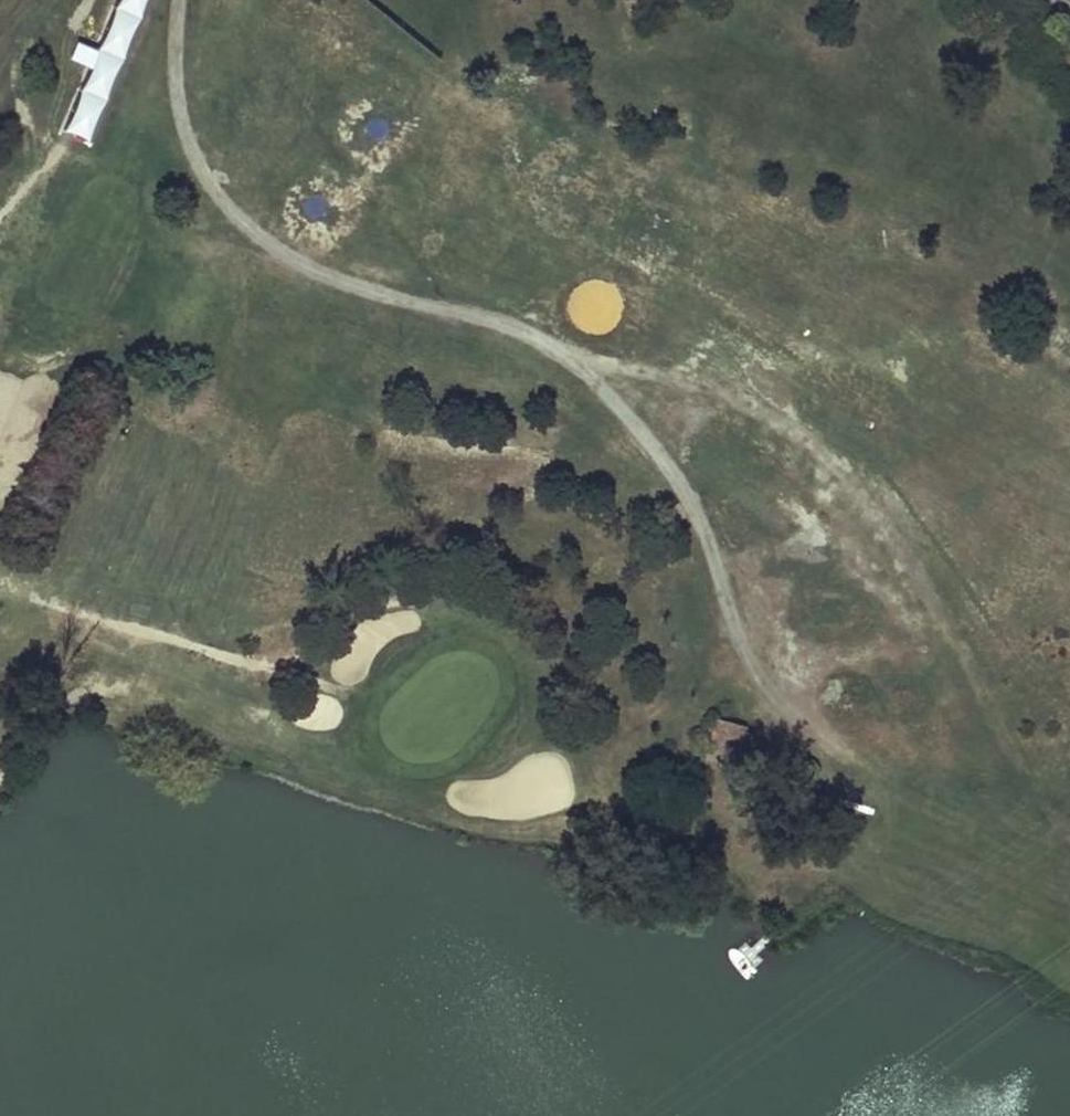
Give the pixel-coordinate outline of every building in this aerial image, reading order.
[(98,45),(78,38),(69,61),(85,67),(60,131),(89,142),(144,0),(115,0),(98,45)] [(728,726),(716,764),(747,775),(759,736),(728,726)]
